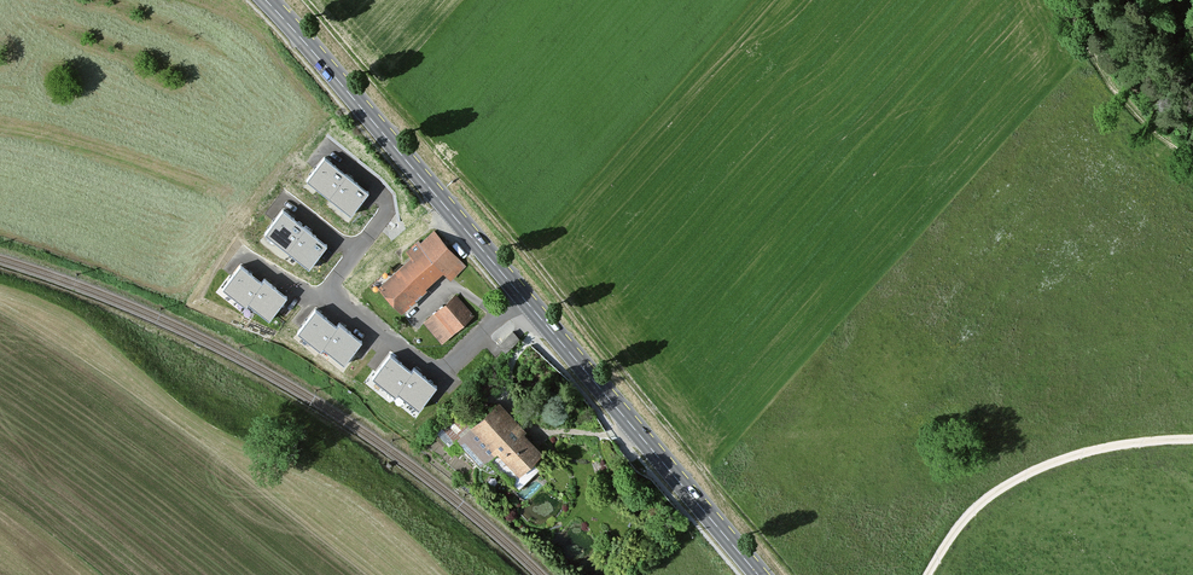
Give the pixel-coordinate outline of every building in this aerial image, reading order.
[(369,195),(325,160),(307,183),(351,218),(369,195)] [(327,247),(283,213),(265,235),(309,270),(327,247)] [(463,268),(431,233),(418,245),(415,242),(403,253),(408,258),(374,289),(397,315),(441,274),(448,282),(463,268)] [(262,285),(241,269),(223,291),(246,309),(248,306),(269,322),(287,300),(264,282),(262,285)] [(472,318),(453,296),(420,325),(439,347),(472,318)] [(336,330),(315,314),(297,336),(320,354),(322,351),(344,367),(361,345),(338,327),(336,330)] [(412,374),(391,358),(373,381),(396,398),(398,395),(419,412),(437,389),(414,371),(412,374)] [(522,433),(495,404),(457,440),(481,466),(493,454),(514,476),(537,454),(520,436),(522,433)]
